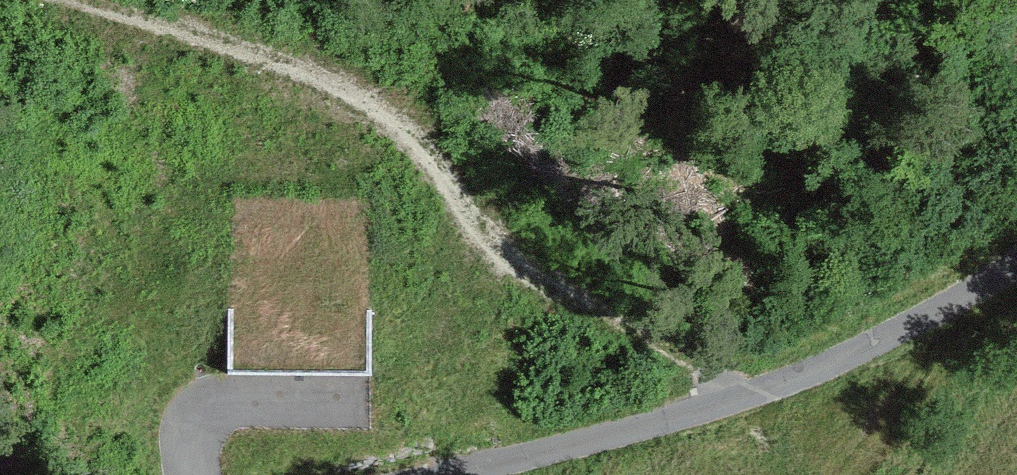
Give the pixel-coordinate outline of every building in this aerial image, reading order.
[(229,375),(369,375),(369,287),(229,287),(229,375)]
